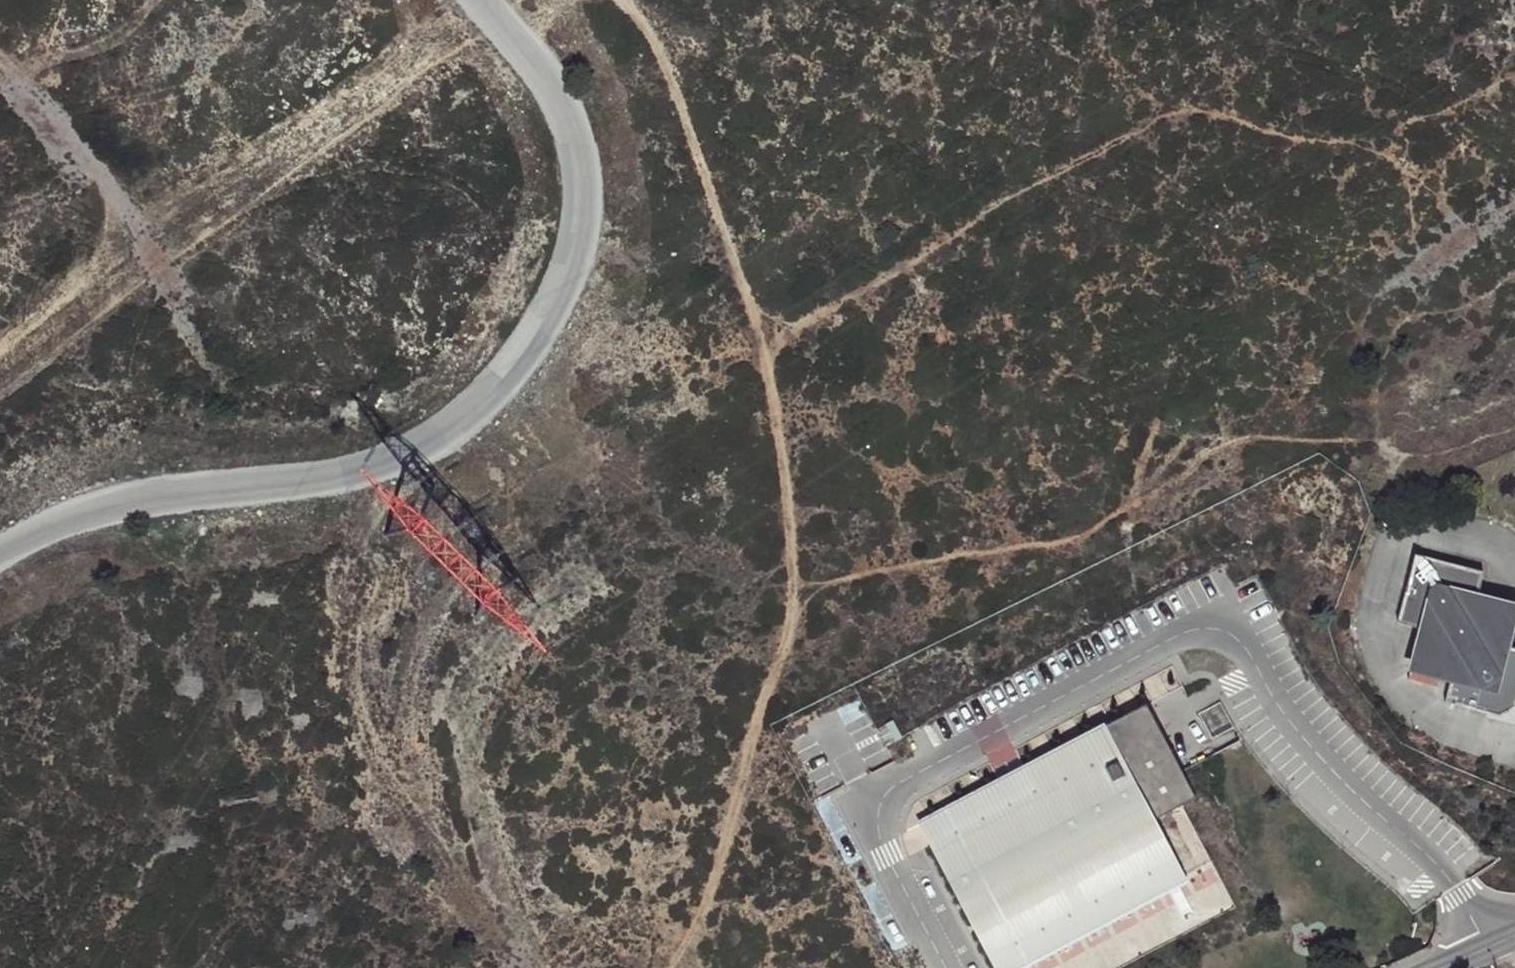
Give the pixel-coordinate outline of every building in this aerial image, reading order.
[(1487,710),(1503,714),(1514,706),(1514,646),(1505,643),(1514,606),(1514,605),(1477,595),(1483,570),(1415,553),(1399,621),(1424,627),(1415,666),(1454,676),(1448,701),(1487,710)] [(929,844),(994,967),(1027,967),(1189,882),(1155,820),(1196,798),(1146,704),(1105,725),(1104,722),(1022,765),(1034,787),(929,844)] [(1487,710),(1485,718),(1514,725),(1514,706),(1503,714),(1487,710)] [(917,821),(929,844),(1034,787),(1022,765),(917,821)] [(1478,810),(1480,815),(1495,808),(1493,803),(1478,810)]
